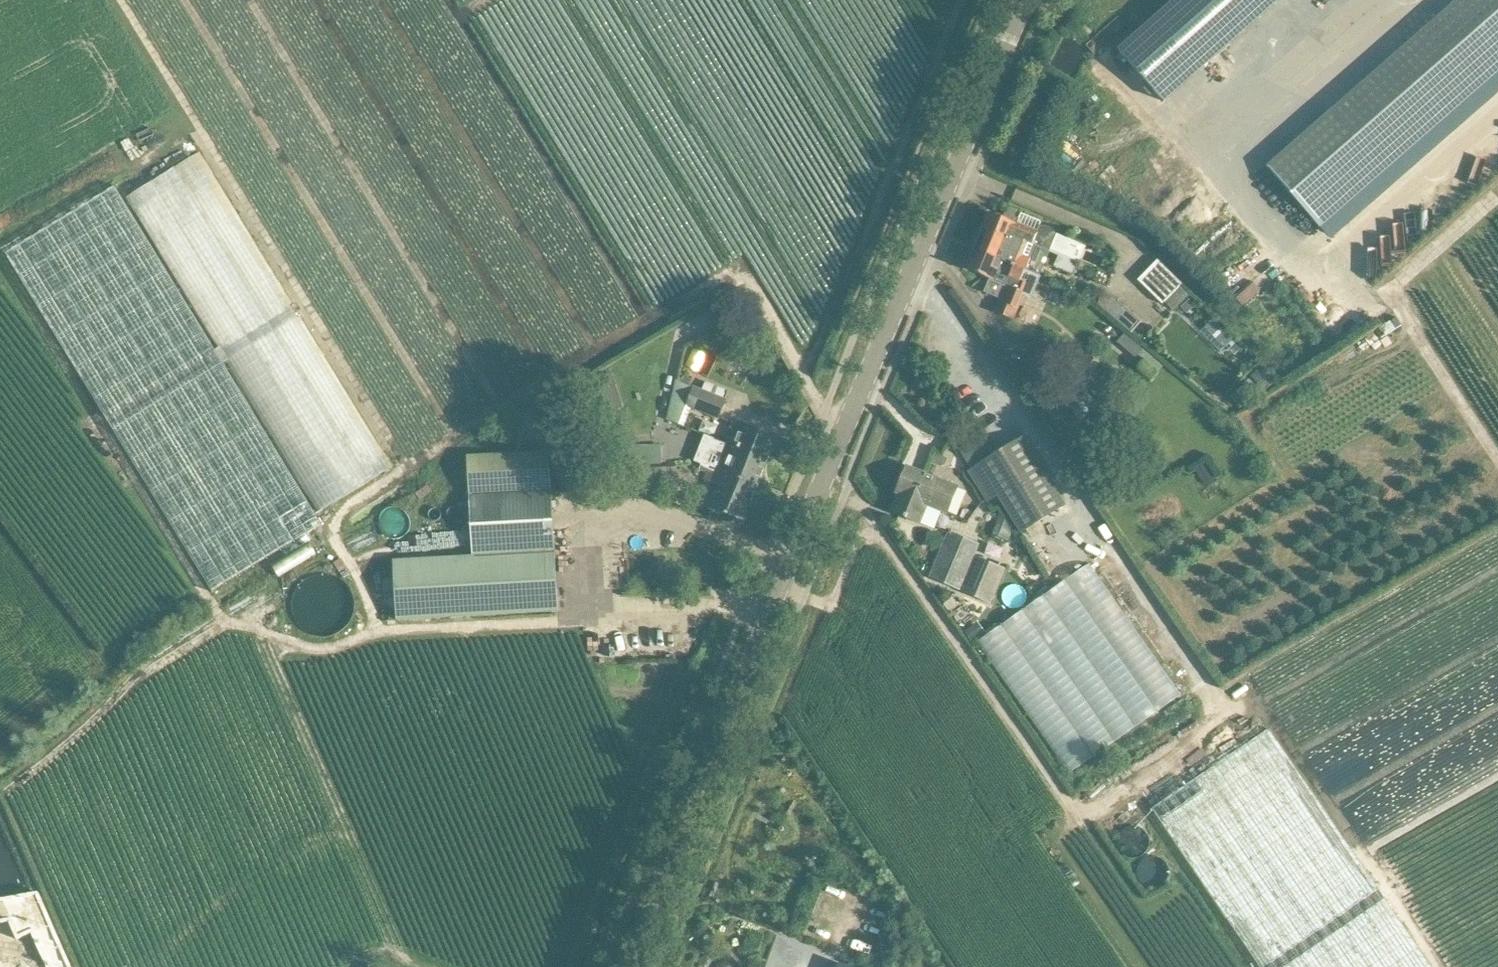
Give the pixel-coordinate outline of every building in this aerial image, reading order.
[(1159,13),(1205,66),(1279,0),(1174,0),(1159,13)] [(1269,165),(1322,226),(1381,174),(1497,72),(1497,0),(1457,0),(1328,113),(1269,165)] [(199,152),(130,194),(321,508),(390,466),(199,152)] [(321,524),(114,186),(5,253),(212,591),(321,524)] [(989,212),(982,229),(1034,249),(1036,246),(1051,252),(1059,255),(1076,262),(1079,264),(1080,261),(1086,248),(1059,236),(1053,228),(1046,226),(1040,227),(1038,231),(1018,223),(1020,219),(1015,217),(1006,213),(1005,213),(1003,218),(989,212)] [(982,229),(974,248),(1025,269),(1030,257),(1034,249),(982,229)] [(991,279),(986,291),(1000,298),(994,312),(1014,320),(1025,295),(1031,297),(1041,276),(1025,269),(974,248),(966,269),(991,279)] [(1059,255),(1054,265),(1071,272),(1076,262),(1059,255)] [(1162,304),(1182,284),(1158,260),(1138,280),(1162,304)] [(1181,308),(1187,314),(1195,306),(1189,300),(1181,308)] [(1124,306),(1116,315),(1134,330),(1141,322),(1124,306)] [(1143,349),(1124,334),(1117,342),(1135,358),(1143,349)] [(685,426),(693,407),(719,417),(726,400),(723,399),(727,389),(706,381),(702,391),(694,388),(676,380),(667,418),(685,426)] [(734,423),(726,443),(740,449),(739,453),(766,464),(776,439),(734,423)] [(705,435),(695,461),(703,464),(757,485),(766,464),(739,453),(740,449),(726,443),(705,435)] [(969,471),(988,502),(998,495),(1021,533),(1065,505),(1023,437),(969,471)] [(660,444),(620,446),(621,464),(662,463),(660,444)] [(470,455),(471,493),(474,554),(394,557),(395,579),(383,580),(384,592),(396,591),(398,620),(557,612),(551,450),(470,455)] [(947,459),(935,454),(932,461),(941,465),(945,463),(947,459)] [(1194,471),(1205,486),(1216,478),(1205,463),(1194,471)] [(742,521),(757,485),(703,464),(700,471),(707,474),(704,481),(722,488),(713,509),(742,521)] [(615,494),(668,490),(665,466),(614,469),(615,494)] [(957,486),(907,467),(897,492),(899,493),(892,512),(920,523),(927,504),(947,512),(957,486)] [(960,589),(991,602),(1005,568),(974,556),(978,544),(949,532),(931,576),(961,588),(960,589)] [(1089,564),(977,641),(1062,765),(1068,774),(1180,695),(1174,687),(1089,564)] [(1155,808),(1262,966),(1429,966),(1269,730),(1155,808)] [(0,916),(0,966),(24,966),(15,913),(0,916)]
